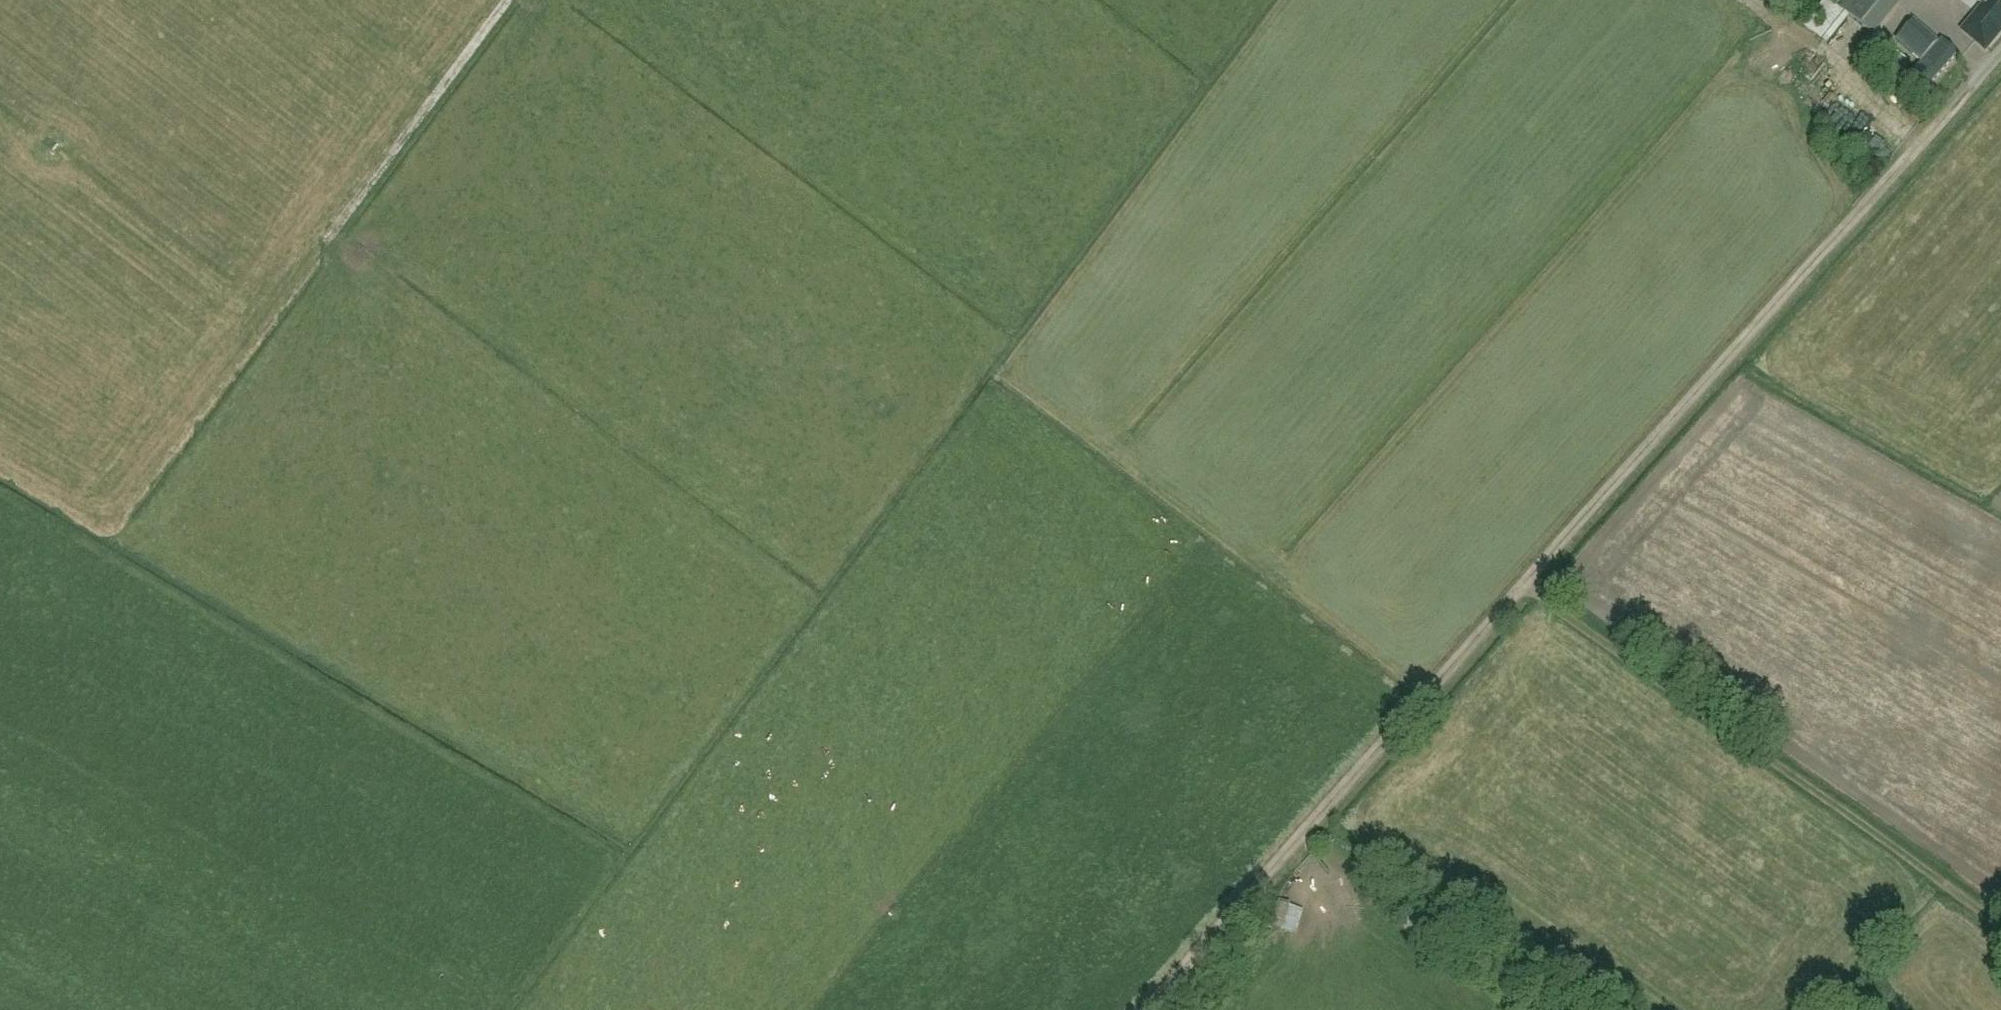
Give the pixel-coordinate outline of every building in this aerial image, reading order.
[(1905,0),(1847,0),(1839,9),(1874,38),(1905,0)] [(1980,7),(1960,31),(1986,52),(2000,34),(2000,12),(1987,0),(1971,0),(1980,7)] [(1815,43),(1840,19),(1829,8),(1805,31),(1815,43)] [(1922,58),(1937,40),(1915,22),(1900,40),(1922,58)] [(1929,87),(1955,55),(1941,43),(1915,76),(1929,87)] [(1884,54),(1874,66),(1881,70),(1880,72),(1902,90),(1906,87),(1918,97),(1924,90),(1911,78),(1912,78),(1900,68),(1906,61),(1890,47),(1885,54),(1884,54)] [(1825,131),(1817,123),(1808,132),(1816,140),(1825,131)] [(1268,926),(1278,929),(1285,906),(1274,903),(1268,926)]
